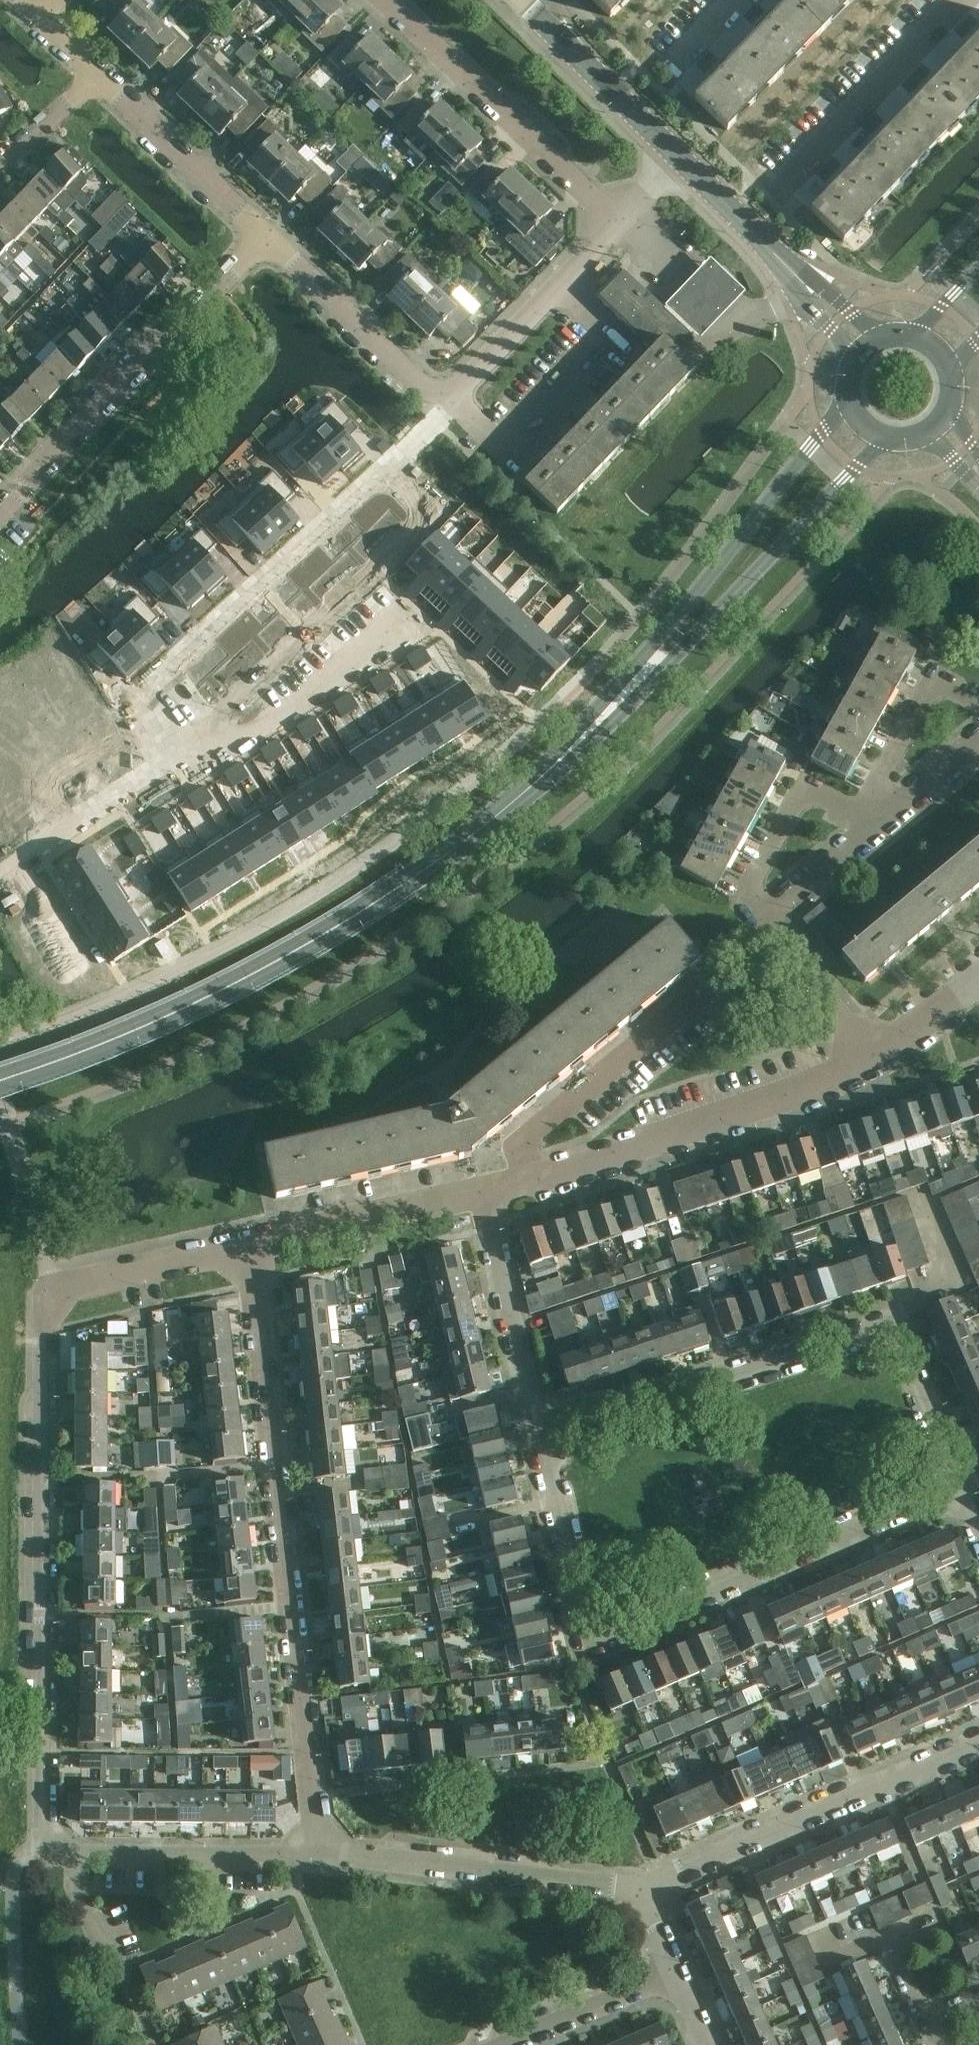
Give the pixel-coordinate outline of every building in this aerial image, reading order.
[(129,50),(157,21),(145,11),(149,7),(142,0),(89,0),(88,1),(93,6),(99,1),(119,20),(114,26),(109,31),(129,50)] [(311,0),(266,0),(278,12),(281,8),(293,19),(311,0)] [(293,19),(304,30),(300,34),(321,54),(343,31),(330,20),(340,9),(331,0),(311,0),(293,19)] [(610,18),(627,0),(591,0),(610,18)] [(822,32),(789,0),(741,50),(774,81),(822,32)] [(789,0),(822,32),(853,0),(789,0)] [(157,21),(129,50),(149,69),(159,59),(171,70),(192,48),(172,28),(168,32),(157,21)] [(215,30),(223,37),(231,29),(224,21),(215,30)] [(978,91),(978,35),(951,64),(978,91)] [(363,86),(391,57),(371,37),(360,48),(348,37),(327,59),(348,79),(351,75),(363,86)] [(178,98),(199,118),(227,88),(234,80),(202,49),(177,76),(189,87),(186,90),(178,98)] [(694,99),(727,131),(774,81),(741,50),(694,99)] [(391,57),(363,86),(374,97),(370,101),(391,121),(412,99),(400,87),(410,76),(391,57)] [(951,64),(904,114),(936,145),(978,100),(978,91),(951,64)] [(284,75),(292,84),(302,74),(294,65),(284,75)] [(234,80),(227,88),(199,118),(219,136),(226,129),(229,126),(241,137),(268,108),(236,78),(234,80)] [(13,109),(0,85),(0,116),(13,109)] [(339,109),(330,101),(321,111),(329,119),(339,109)] [(433,153),(460,124),(440,105),(430,116),(418,104),(396,126),(418,146),(421,142),(433,153)] [(856,163),(889,195),(936,145),(904,114),(856,163)] [(269,184),(296,155),(285,144),(289,140),(267,120),(246,143),(258,154),(248,165),(269,184)] [(328,123),(322,130),(330,139),(337,132),(328,123)] [(460,124),(433,153),(444,164),(440,168),(461,188),(482,165),(470,154),(480,143),(460,124)] [(92,171),(68,147),(50,165),(48,162),(43,168),(45,170),(64,191),(72,200),(83,210),(90,203),(80,193),(86,186),(86,179),(85,178),(92,171)] [(296,155),(269,184),(289,203),(296,196),(299,193),(311,204),(332,182),(311,162),(316,157),(305,147),(297,156),(296,155)] [(373,165),(363,156),(352,168),(362,177),(373,165)] [(810,211),(843,242),(889,195),(856,163),(810,211)] [(64,191),(45,170),(34,182),(31,179),(26,185),(29,187),(47,209),(56,217),(63,210),(72,200),(64,191)] [(502,220),(530,191),(510,172),(500,182),(488,171),(466,193),(487,213),(491,209),(502,220)] [(449,200),(457,192),(448,184),(440,192),(449,200)] [(47,209),(29,187),(12,205),(26,221),(31,226),(47,209)] [(339,251),(366,223),(354,211),(358,207),(338,187),(316,210),(329,221),(318,232),(339,251)] [(408,197),(398,189),(389,199),(399,207),(408,197)] [(530,191),(502,220),(513,231),(504,240),(534,269),(545,258),(549,262),(555,255),(551,251),(564,238),(543,218),(550,210),(530,191)] [(12,205),(0,217),(0,228),(14,243),(31,226),(26,221),(12,205)] [(136,214),(126,205),(108,223),(103,228),(114,237),(136,214)] [(99,214),(93,220),(99,226),(102,229),(103,228),(108,223),(99,214)] [(366,223),(339,251),(359,270),(369,260),(381,272),(402,249),(381,229),(377,233),(366,223)] [(46,227),(39,235),(50,245),(57,238),(46,227)] [(14,243),(0,228),(0,263),(6,269),(17,280),(27,289),(34,282),(24,273),(23,272),(14,263),(16,261),(6,252),(14,243)] [(91,240),(101,250),(114,237),(103,228),(102,229),(91,240)] [(142,263),(161,285),(172,273),(175,275),(181,270),(178,267),(159,246),(148,236),(140,245),(146,250),(138,259),(137,259),(142,263)] [(61,253),(68,245),(60,238),(53,245),(61,253)] [(29,244),(22,252),(50,279),(56,273),(39,256),(40,255),(29,244)] [(120,258),(126,263),(125,263),(134,272),(125,281),(144,302),(161,285),(142,263),(137,259),(138,259),(129,249),(120,258)] [(409,318),(436,289),(424,278),(428,274),(408,254),(386,276),(399,288),(388,299),(409,318)] [(485,275),(468,259),(459,268),(476,284),(485,275)] [(708,261),(663,307),(699,341),(745,293),(710,259),(708,261)] [(110,280),(117,273),(106,262),(99,270),(110,280)] [(599,298),(653,350),(663,340),(678,353),(693,338),(624,272),(599,298)] [(100,290),(89,280),(82,287),(93,297),(100,290)] [(144,302),(125,281),(109,298),(127,319),(144,302)] [(436,289),(409,318),(428,337),(438,327),(450,338),(452,337),(462,347),(477,331),(467,321),(472,316),(451,296),(447,299),(436,289)] [(92,315),(111,336),(127,319),(109,298),(100,290),(93,297),(83,307),(92,315)] [(65,304),(76,314),(75,315),(84,324),(75,333),(94,354),(111,336),(92,315),(83,307),(72,297),(65,304)] [(56,314),(49,322),(60,332),(67,324),(56,314)] [(32,339),(43,349),(50,342),(39,332),(32,339)] [(94,354),(75,333),(59,350),(77,371),(94,354)] [(696,371),(678,353),(663,340),(653,350),(617,388),(649,419),(696,371)] [(15,356),(27,366),(26,367),(34,375),(25,385),(44,406),(61,388),(42,367),(23,348),(22,349),(16,343),(12,348),(18,353),(15,356)] [(77,371),(59,350),(42,367),(61,388),(77,371)] [(6,366),(0,372),(0,374),(10,384),(17,377),(6,366)] [(44,406),(25,385),(9,402),(28,423),(44,406)] [(570,437),(603,467),(649,419),(617,388),(570,437)] [(9,402),(0,411),(0,428),(11,440),(28,423),(9,402)] [(333,403),(305,429),(344,472),(363,455),(348,439),(341,431),(351,422),(333,403)] [(0,428),(0,452),(11,440),(0,428)] [(305,429),(276,456),(293,475),(304,466),(322,486),(340,470),(343,473),(344,472),(305,429)] [(603,467),(570,437),(524,485),(556,516),(603,467)] [(273,472),(244,499),(280,539),(299,522),(283,505),(294,495),(273,472)] [(244,499),(215,526),(236,548),(246,539),(262,555),(280,539),(244,499)] [(198,527),(169,553),(209,597),(227,580),(206,556),(216,546),(198,527)] [(438,532),(406,566),(419,579),(412,586),(421,594),(427,586),(423,582),(455,548),(438,532)] [(455,548),(423,582),(427,586),(440,598),(475,561),(474,560),(468,567),(456,556),(453,553),(456,549),(455,548)] [(169,553),(140,580),(158,599),(169,590),(187,610),(191,607),(192,608),(204,597),(203,596),(205,594),(208,597),(209,597),(169,553)] [(475,561),(440,598),(453,610),(446,617),(454,625),(461,617),(457,614),(492,576),(475,561)] [(492,576),(457,614),(461,617),(473,629),(509,592),(492,576)] [(412,586),(406,593),(414,601),(421,594),(412,586)] [(509,592),(473,629),(486,641),(479,648),(487,656),(494,649),(490,645),(519,614),(503,599),(509,592)] [(138,597),(109,623),(145,663),(164,646),(148,629),(150,628),(159,619),(138,597)] [(519,614),(490,645),(494,649),(507,660),(535,630),(522,617),(519,614)] [(840,615),(833,628),(842,633),(849,620),(840,615)] [(446,617),(439,624),(447,632),(454,625),(446,617)] [(879,636),(869,655),(904,674),(914,655),(908,652),(915,639),(916,638),(880,619),(872,632),(879,636)] [(929,622),(922,636),(939,645),(946,631),(929,622)] [(114,631),(86,657),(101,673),(111,663),(127,680),(145,663),(109,623),(108,624),(114,631)] [(535,630),(507,660),(519,672),(512,680),(520,687),(527,680),(523,676),(555,642),(554,641),(551,645),(535,630)] [(555,642),(523,676),(527,680),(540,692),(572,658),(555,642)] [(479,648),(472,656),(480,663),(487,656),(479,648)] [(423,649),(414,654),(423,667),(431,662),(423,649)] [(0,681),(0,711),(45,783),(106,744),(47,651),(0,681)] [(414,654),(406,659),(414,673),(423,667),(414,654)] [(904,674),(869,655),(859,672),(894,691),(904,674)] [(387,672),(378,677),(387,690),(395,685),(387,672)] [(894,691),(859,672),(849,690),(884,710),(894,691)] [(458,676),(437,690),(465,733),(486,720),(458,676)] [(378,677),(370,683),(378,696),(387,690),(378,677)] [(512,680),(505,687),(514,694),(520,687),(512,680)] [(789,681),(782,693),(791,698),(798,686),(789,681)] [(420,701),(419,701),(447,745),(465,733),(437,690),(436,690),(441,698),(425,709),(420,701)] [(884,710),(849,690),(839,708),(875,728),(884,710)] [(350,695),(342,700),(350,713),(358,708),(350,695)] [(342,700),(333,706),(342,719),(350,713),(342,700)] [(419,701),(401,713),(429,756),(447,745),(419,701)] [(875,728),(839,708),(829,726),(865,745),(875,728)] [(402,718),(385,729),(410,768),(429,756),(401,713),(400,714),(402,718)] [(748,714),(743,724),(752,729),(756,723),(755,718),(748,714)] [(314,718),(305,724),(314,737),(322,731),(314,718)] [(305,724),(297,729),(305,742),(314,737),(305,724)] [(820,744),(855,763),(865,745),(829,726),(820,744)] [(365,736),(364,736),(392,780),(410,768),(385,729),(368,740),(365,736)] [(364,736),(346,748),(376,795),(377,795),(375,791),(392,780),(364,736)] [(277,741),(269,747),(277,760),(286,754),(277,741)] [(739,763),(774,783),(785,763),(750,744),(739,763)] [(855,763),(820,744),(810,762),(845,782),(855,763)] [(269,747),(260,752),(269,765),(277,760),(269,747)] [(353,761),(336,772),(358,807),(376,795),(346,748),(345,748),(353,761)] [(797,757),(790,768),(799,772),(805,761),(797,757)] [(774,783),(739,763),(728,782),(764,801),(774,783)] [(241,765),(232,770),(241,783),(249,778),(241,765)] [(232,770),(224,775),(232,788),(241,783),(232,770)] [(313,775),(312,775),(340,818),(358,807),(336,772),(318,783),(313,775)] [(312,775),(294,787),(322,830),(340,818),(312,775)] [(764,801),(728,782),(719,799),(754,818),(764,801)] [(279,801),(278,802),(303,841),(322,830),(294,787),(293,787),(298,795),(282,806),(279,801)] [(204,788),(196,793),(204,806),(213,801),(204,788)] [(196,793),(187,799),(196,812),(204,806),(196,793)] [(754,818),(719,799),(709,817),(745,836),(754,818)] [(259,809),(258,810),(285,853),(303,841),(278,802),(261,813),(259,809)] [(258,810),(239,821),(267,865),(285,853),(258,810)] [(168,811),(159,816),(168,829),(176,824),(168,811)] [(159,816),(151,822),(159,835),(168,829),(159,816)] [(699,835),(734,854),(745,836),(709,817),(699,835)] [(222,832),(221,833),(249,876),(267,865),(239,821),(239,822),(244,830),(227,841),(222,832)] [(134,833),(120,842),(126,851),(140,843),(134,833)] [(221,833),(203,845),(231,888),(249,876),(221,833)] [(690,841),(685,849),(690,852),(689,853),(725,872),(734,854),(699,835),(694,844),(690,841)] [(978,887),(978,839),(947,866),(971,894),(978,887)] [(140,843),(126,851),(133,861),(146,853),(140,843)] [(186,856),(185,856),(212,899),(231,888),(203,845),(202,845),(207,853),(191,864),(186,856)] [(90,848),(55,870),(67,889),(103,867),(90,848)] [(689,853),(679,871),(715,890),(725,872),(689,853)] [(164,870),(191,913),(212,899),(185,856),(164,870)] [(917,939),(965,899),(971,894),(947,866),(893,911),(917,939)] [(103,867),(67,889),(79,908),(118,882),(118,881),(114,884),(103,867)] [(157,870),(143,878),(149,888),(163,879),(157,870)] [(163,879),(149,888),(155,897),(169,889),(163,879)] [(118,882),(79,908),(90,925),(94,922),(130,900),(118,882)] [(174,898),(161,906),(167,916),(181,907),(174,898)] [(94,922),(90,925),(102,943),(137,921),(125,903),(94,922)] [(821,904),(802,920),(810,930),(830,914),(821,904)] [(840,955),(864,984),(917,939),(893,911),(855,943),(840,955)] [(830,914),(810,930),(818,940),(838,923),(830,914)] [(137,921),(102,943),(114,963),(153,938),(153,937),(141,918),(137,921)] [(445,1108),(264,1150),(275,1200),(457,1158),(457,1161),(471,1158),(470,1153),(701,962),(669,923),(445,1108)] [(838,923),(818,940),(826,949),(846,933),(838,923)] [(835,960),(840,955),(855,943),(846,933),(826,949),(835,960)] [(164,941),(155,946),(159,953),(163,959),(172,954),(169,948),(164,941)] [(962,1090),(972,1120),(978,1117),(978,1084),(962,1090)] [(972,1120),(962,1090),(939,1097),(949,1127),(950,1127),(972,1120)] [(917,1105),(927,1135),(929,1140),(940,1136),(941,1140),(949,1137),(952,1132),(950,1127),(949,1127),(939,1097),(917,1105)] [(927,1135),(917,1105),(893,1113),(903,1143),(927,1135)] [(903,1143),(893,1113),(871,1120),(881,1150),(882,1150),(903,1143)] [(871,1120),(847,1128),(857,1158),(858,1158),(860,1163),(884,1155),(882,1150),(881,1150),(871,1120)] [(857,1158),(847,1128),(825,1135),(835,1165),(857,1158)] [(785,1149),(795,1178),(820,1170),(810,1140),(785,1149)] [(795,1178),(785,1149),(763,1156),(773,1186),(795,1178)] [(773,1186),(763,1156),(740,1164),(750,1193),(773,1186)] [(962,1167),(968,1181),(977,1177),(971,1163),(962,1167)] [(750,1193),(740,1164),(717,1171),(727,1201),(750,1193)] [(962,1167),(954,1170),(960,1184),(968,1181),(962,1167)] [(913,1171),(918,1186),(928,1182),(923,1168),(913,1171)] [(727,1201),(717,1171),(694,1179),(704,1208),(727,1201)] [(913,1171),(905,1174),(907,1178),(910,1188),(918,1186),(913,1171)] [(704,1208),(694,1179),(672,1186),(682,1216),(704,1208)] [(877,1183),(868,1186),(873,1200),(882,1197),(896,1193),(893,1182),(879,1187),(878,1187),(877,1183)] [(976,1222),(978,1221),(978,1204),(976,1197),(978,1196),(978,1182),(961,1190),(966,1201),(971,1212),(976,1222)] [(834,1188),(842,1211),(854,1207),(846,1184),(834,1188)] [(807,1208),(811,1221),(842,1211),(834,1188),(822,1192),(826,1201),(807,1208)] [(966,1201),(961,1190),(940,1200),(944,1211),(966,1201)] [(633,1199),(640,1221),(642,1229),(668,1221),(658,1191),(633,1199)] [(886,1216),(909,1208),(906,1196),(882,1204),(886,1216)] [(642,1229),(640,1221),(633,1199),(610,1207),(615,1221),(620,1237),(642,1229)] [(944,1211),(949,1222),(971,1212),(966,1201),(944,1211)] [(620,1237),(615,1221),(610,1207),(587,1215),(589,1221),(597,1244),(620,1237)] [(909,1208),(886,1216),(889,1226),(913,1218),(909,1208)] [(864,1210),(858,1212),(862,1223),(871,1219),(868,1209),(864,1210)] [(782,1214),(787,1229),(797,1226),(792,1211),(782,1214)] [(949,1222),(954,1233),(976,1223),(976,1222),(971,1212),(949,1222)] [(775,1217),(779,1232),(787,1229),(782,1214),(775,1217)] [(597,1244),(589,1221),(587,1215),(564,1222),(574,1252),(597,1244)] [(836,1219),(841,1233),(849,1231),(844,1216),(836,1219)] [(913,1218),(889,1226),(894,1239),(917,1231),(913,1218)] [(841,1233),(836,1219),(827,1222),(831,1236),(841,1233)] [(574,1252),(564,1222),(541,1230),(551,1259),(574,1252)] [(976,1222),(976,1223),(954,1233),(959,1244),(978,1235),(978,1229),(977,1225),(976,1222)] [(737,1230),(742,1244),(752,1241),(747,1226),(737,1230)] [(551,1259),(541,1230),(519,1237),(529,1267),(551,1259)] [(742,1244),(737,1230),(729,1232),(734,1247),(742,1244)] [(790,1234),(795,1249),(803,1246),(799,1231),(790,1234)] [(917,1231),(894,1239),(896,1247),(897,1249),(909,1245),(921,1242),(917,1231)] [(795,1249),(790,1234),(781,1237),(786,1252),(795,1249)] [(682,1239),(689,1262),(719,1252),(717,1244),(699,1250),(694,1235),(682,1239)] [(959,1244),(964,1255),(978,1248),(978,1235),(959,1244)] [(689,1262),(682,1239),(670,1242),(678,1266),(689,1262)] [(719,1252),(731,1248),(729,1240),(717,1244),(719,1252)] [(909,1245),(917,1268),(928,1264),(921,1242),(909,1245)] [(917,1268),(909,1245),(897,1249),(905,1272),(917,1268)] [(869,1246),(847,1254),(850,1263),(850,1262),(860,1293),(883,1285),(873,1255),(872,1255),(869,1246)] [(758,1262),(753,1247),(745,1250),(750,1264),(758,1262)] [(873,1255),(883,1285),(906,1277),(905,1272),(897,1249),(896,1247),(873,1255)] [(978,1261),(978,1248),(964,1255),(969,1266),(978,1261)] [(424,1257),(416,1259),(416,1260),(418,1268),(421,1284),(430,1282),(430,1280),(462,1273),(456,1250),(424,1257)] [(736,1252),(740,1267),(750,1264),(745,1250),(736,1252)] [(400,1255),(389,1258),(393,1274),(404,1271),(400,1255)] [(655,1264),(658,1272),(671,1268),(674,1267),(672,1259),(655,1264)] [(711,1261),(703,1263),(708,1280),(716,1277),(711,1261)] [(978,1275),(978,1261),(969,1266),(973,1277),(978,1275)] [(630,1266),(634,1280),(645,1276),(640,1262),(630,1266)] [(860,1293),(850,1262),(827,1270),(838,1300),(860,1293)] [(708,1280),(703,1263),(690,1268),(698,1290),(711,1286),(708,1280)] [(655,1264),(645,1268),(648,1275),(658,1272),(655,1264)] [(390,1266),(378,1268),(382,1291),(386,1291),(386,1290),(396,1288),(396,1289),(404,1288),(402,1280),(399,1281),(392,1278),(390,1266)] [(634,1280),(630,1266),(622,1268),(627,1282),(634,1280)] [(698,1290),(690,1268),(679,1271),(686,1294),(698,1290)] [(363,1296),(376,1293),(371,1270),(359,1272),(363,1296)] [(838,1300),(827,1270),(805,1278),(815,1308),(838,1300)] [(436,1304),(468,1296),(462,1273),(430,1280),(430,1282),(436,1304)] [(584,1281),(589,1295),(599,1292),(594,1277),(584,1281)] [(815,1308),(805,1278),(782,1285),(792,1315),(815,1308)] [(589,1295),(584,1281),(568,1286),(568,1288),(562,1291),(566,1303),(589,1295)] [(636,1285),(641,1300),(650,1297),(646,1282),(636,1285)] [(295,1312),(327,1308),(324,1283),(292,1287),(295,1312)] [(628,1288),(633,1303),(641,1300),(636,1285),(628,1288)] [(792,1315),(782,1285),(759,1293),(769,1323),(792,1315)] [(540,1298),(544,1310),(566,1303),(562,1291),(540,1298)] [(769,1323),(759,1293),(736,1300),(746,1331),(769,1323)] [(441,1326),(473,1319),(468,1296),(436,1304),(441,1326)] [(590,1301),(595,1315),(605,1312),(600,1297),(590,1301)] [(933,1334),(964,1321),(954,1299),(924,1312),(933,1334)] [(746,1331),(736,1300),(712,1308),(723,1338),(746,1331)] [(595,1315),(590,1301),(583,1303),(587,1318),(595,1315)] [(197,1304),(190,1304),(192,1317),(195,1317),(199,1317),(197,1304)] [(386,1316),(401,1312),(399,1304),(384,1307),(386,1316)] [(708,1346),(695,1306),(671,1314),(674,1320),(673,1320),(683,1351),(692,1349),(692,1351),(708,1346)] [(297,1335),(330,1331),(327,1308),(295,1312),(297,1335)] [(546,1316),(550,1328),(573,1320),(569,1308),(546,1316)] [(401,1312),(386,1316),(388,1326),(404,1322),(401,1312)] [(199,1317),(195,1317),(198,1341),(230,1338),(227,1313),(217,1314),(199,1317)] [(380,1317),(365,1318),(366,1327),(381,1325),(380,1317)] [(447,1351),(479,1343),(473,1319),(441,1326),(447,1351)] [(683,1351),(673,1320),(650,1328),(661,1359),(683,1351)] [(942,1355),(973,1342),(964,1321),(933,1334),(942,1355)] [(165,1324),(153,1326),(154,1352),(167,1351),(165,1324)] [(381,1325),(366,1327),(367,1337),(382,1335),(381,1325)] [(661,1359),(650,1328),(628,1336),(638,1367),(661,1359)] [(135,1368),(148,1367),(146,1330),(133,1331),(133,1339),(105,1339),(105,1347),(76,1347),(76,1372),(108,1371),(108,1369),(122,1369),(122,1358),(134,1357),(135,1368)] [(300,1360),(333,1356),(330,1331),(297,1335),(300,1360)] [(390,1340),(392,1355),(394,1363),(409,1360),(407,1352),(411,1351),(409,1336),(390,1340)] [(638,1367),(628,1336),(605,1343),(615,1374),(638,1367)] [(201,1365),(233,1362),(230,1338),(198,1341),(201,1365)] [(978,1365),(978,1357),(973,1342),(942,1355),(952,1377),(978,1365)] [(452,1375),(484,1367),(479,1343),(447,1351),(452,1375)] [(615,1374),(605,1343),(582,1351),(593,1382),(615,1374)] [(593,1382),(582,1351),(559,1359),(569,1389),(593,1382)] [(303,1383),(335,1379),(333,1356),(300,1360),(303,1383)] [(167,1358),(155,1359),(155,1370),(168,1370),(167,1361),(167,1358)] [(409,1360),(394,1363),(397,1373),(411,1369),(409,1360)] [(203,1389),(236,1385),(233,1362),(201,1365),(203,1389)] [(388,1364),(373,1366),(374,1374),(389,1372),(388,1364)] [(978,1392),(978,1365),(952,1377),(962,1400),(978,1392)] [(484,1367),(452,1375),(443,1377),(449,1402),(490,1392),(484,1367)] [(108,1371),(76,1372),(76,1396),(108,1396),(108,1371)] [(382,1374),(374,1375),(375,1384),(390,1382),(389,1373),(382,1374)] [(136,1380),(137,1394),(149,1393),(149,1379),(136,1380)] [(306,1407),(338,1403),(335,1379),(303,1383),(306,1407)] [(206,1413),(239,1409),(236,1385),(203,1389),(206,1413)] [(962,1400),(971,1422),(978,1418),(978,1392),(962,1400)] [(108,1396),(76,1396),(76,1420),(108,1420),(108,1396)] [(308,1431),(341,1427),(338,1403),(306,1407),(308,1431)] [(405,1420),(428,1414),(425,1403),(402,1408),(405,1420)] [(170,1407),(157,1408),(158,1418),(171,1417),(170,1407)] [(493,1407),(453,1416),(459,1440),(468,1438),(499,1431),(497,1423),(499,1423),(495,1407),(493,1407)] [(151,1408),(138,1409),(139,1420),(152,1419),(151,1408)] [(209,1437),(241,1433),(239,1409),(206,1413),(209,1437)] [(382,1422),(398,1420),(397,1412),(381,1413),(382,1422)] [(428,1414),(405,1420),(408,1432),(412,1452),(432,1447),(427,1427),(431,1426),(428,1414)] [(171,1417),(158,1418),(159,1429),(172,1429),(171,1417)] [(152,1419),(139,1420),(140,1430),(152,1430),(152,1419)] [(76,1443),(108,1443),(108,1420),(76,1420),(76,1443)] [(398,1420),(382,1422),(382,1423),(383,1431),(386,1431),(398,1430),(399,1429),(398,1420)] [(311,1454),(344,1451),(341,1427),(308,1431),(311,1454)] [(398,1430),(386,1431),(387,1442),(399,1441),(398,1430)] [(499,1431),(468,1438),(474,1461),(504,1454),(499,1431)] [(241,1433),(209,1437),(212,1462),(244,1459),(241,1433)] [(173,1441),(156,1442),(158,1468),(175,1466),(173,1441)] [(140,1443),(133,1444),(135,1469),(141,1468),(143,1468),(158,1467),(156,1442),(153,1442),(140,1443)] [(108,1443),(76,1443),(76,1469),(108,1468),(108,1443)] [(344,1451),(311,1454),(314,1480),(346,1476),(344,1451)] [(479,1484),(510,1477),(504,1454),(474,1461),(479,1484)] [(414,1476),(429,1472),(427,1464),(412,1467),(414,1476)] [(383,1480),(407,1477),(406,1465),(382,1468),(383,1480)] [(429,1472),(414,1476),(416,1485),(431,1482),(429,1472)] [(407,1477),(383,1480),(385,1492),(409,1489),(407,1477)] [(510,1477),(479,1484),(485,1509),(516,1502),(510,1477)] [(213,1507),(245,1503),(242,1479),(210,1482),(213,1507)] [(84,1509),(116,1509),(116,1484),(84,1484),(84,1509)] [(164,1513),(177,1512),(175,1486),(162,1487),(164,1513)] [(145,1489),(143,1490),(144,1509),(157,1508),(156,1489),(148,1489),(145,1489)] [(319,1520),(351,1516),(349,1492),(316,1495),(319,1520)] [(432,1497),(418,1500),(419,1507),(433,1504),(432,1497)] [(216,1531),(248,1527),(245,1503),(213,1507),(216,1531)] [(157,1508),(144,1509),(145,1520),(158,1519),(157,1509),(157,1508)] [(116,1509),(84,1509),(84,1533),(116,1533),(127,1533),(127,1509),(116,1509)] [(414,1510),(399,1512),(400,1520),(415,1518),(414,1510)] [(177,1512),(164,1513),(165,1523),(177,1522),(177,1512)] [(446,1514),(436,1517),(423,1520),(425,1532),(449,1526),(446,1514)] [(321,1544),(354,1540),(351,1516),(319,1520),(321,1544)] [(495,1548),(525,1541),(520,1518),(489,1525),(495,1548)] [(425,1532),(428,1543),(442,1540),(451,1538),(449,1526),(425,1532)] [(219,1555),(250,1551),(248,1527),(216,1531),(219,1555)] [(935,1571),(958,1562),(945,1531),(922,1542),(935,1571)] [(116,1533),(84,1533),(84,1557),(116,1557),(116,1533)] [(324,1567),(357,1564),(354,1540),(321,1544),(324,1567)] [(495,1548),(500,1572),(531,1565),(525,1541),(495,1548)] [(922,1542),(901,1551),(913,1581),(916,1589),(939,1579),(935,1571),(922,1542)] [(421,1547),(405,1549),(407,1558),(422,1556),(421,1547)] [(167,1560),(179,1559),(179,1549),(166,1549),(167,1560)] [(224,1579),(253,1575),(250,1551),(219,1555),(221,1579),(224,1579)] [(901,1551),(878,1561),(891,1591),(913,1581),(901,1551)] [(422,1556),(407,1558),(408,1567),(423,1565),(422,1556)] [(84,1581),(116,1581),(116,1557),(84,1557),(84,1581)] [(179,1559),(167,1560),(167,1571),(180,1570),(179,1559)] [(430,1564),(432,1573),(447,1570),(444,1560),(430,1564)] [(891,1591),(878,1561),(857,1570),(870,1600),(891,1591)] [(327,1591),(359,1587),(357,1564),(324,1567),(327,1591)] [(506,1595),(536,1588),(531,1565),(500,1572),(491,1574),(497,1598),(506,1596),(506,1595)] [(870,1600),(857,1570),(834,1580),(847,1610),(870,1600)] [(221,1579),(213,1580),(214,1594),(216,1605),(256,1600),(253,1575),(224,1579),(221,1579)] [(480,1578),(449,1586),(451,1594),(482,1586),(480,1578)] [(178,1579),(168,1580),(164,1580),(166,1607),(187,1606),(186,1581),(178,1582),(178,1579)] [(164,1580),(152,1581),(153,1608),(166,1607),(164,1580)] [(847,1610),(834,1580),(812,1589),(825,1619),(847,1610)] [(116,1581),(84,1581),(84,1606),(116,1606),(116,1581)] [(434,1589),(433,1589),(436,1603),(450,1600),(447,1586),(434,1589)] [(330,1615),(362,1612),(359,1587),(327,1591),(330,1615)] [(506,1596),(499,1598),(504,1621),(511,1619),(542,1611),(536,1588),(506,1595),(506,1596)] [(812,1589),(790,1599),(803,1629),(825,1619),(818,1602),(812,1589)] [(429,1595),(414,1596),(415,1606),(430,1604),(429,1595)] [(950,1604),(955,1616),(977,1607),(972,1595),(950,1604)] [(136,1599),(135,1612),(153,1612),(153,1599),(136,1599)] [(803,1629),(790,1599),(767,1608),(780,1639),(803,1629)] [(450,1600),(436,1603),(438,1612),(454,1609),(451,1600),(450,1600)] [(430,1604),(415,1606),(416,1614),(431,1613),(430,1604)] [(939,1609),(945,1620),(955,1616),(950,1604),(939,1609)] [(454,1609),(438,1612),(440,1621),(456,1618),(454,1609)] [(517,1642),(547,1635),(542,1611),(511,1619),(517,1642)] [(905,1621),(911,1635),(933,1625),(927,1611),(905,1621)] [(332,1638),(365,1635),(362,1612),(330,1615),(332,1638)] [(957,1621),(962,1633),(973,1629),(977,1638),(978,1637),(978,1612),(978,1613),(957,1621)] [(743,1654),(744,1654),(766,1644),(753,1616),(731,1625),(743,1654)] [(231,1647),(263,1644),(260,1619),(229,1623),(231,1647)] [(896,1625),(902,1639),(911,1635),(905,1621),(896,1625)] [(962,1633),(957,1621),(947,1626),(952,1638),(962,1633)] [(80,1647),(112,1647),(112,1622),(80,1622),(80,1647)] [(748,1663),(744,1654),(743,1654),(731,1625),(708,1635),(721,1664),(722,1663),(725,1672),(748,1663)] [(171,1628),(172,1654),(186,1654),(185,1627),(171,1628)] [(152,1646),(165,1646),(164,1635),(152,1636),(152,1646)] [(335,1663),(368,1659),(365,1635),(332,1638),(335,1663)] [(547,1635),(517,1642),(522,1666),(553,1659),(547,1635)] [(686,1645),(698,1673),(721,1664),(708,1635),(686,1645)] [(860,1640),(866,1654),(875,1650),(869,1636),(860,1640)] [(921,1637),(913,1640),(919,1655),(927,1651),(921,1637)] [(866,1654),(860,1640),(852,1644),(858,1658),(866,1654)] [(905,1644),(911,1658),(919,1655),(913,1640),(905,1644)] [(437,1642),(422,1644),(423,1649),(423,1653),(439,1651),(437,1642)] [(234,1671),(266,1667),(263,1644),(231,1647),(234,1671)] [(698,1673),(686,1645),(664,1654),(676,1683),(698,1673)] [(153,1658),(166,1657),(165,1646),(152,1646),(153,1658)] [(447,1658),(462,1655),(460,1646),(445,1650),(447,1658)] [(112,1647),(80,1647),(80,1671),(112,1671),(112,1647)] [(439,1651),(423,1653),(424,1658),(424,1662),(440,1660),(439,1651)] [(676,1683),(664,1654),(642,1664),(654,1692),(676,1683)] [(462,1655),(447,1658),(449,1668),(459,1665),(464,1664),(462,1655)] [(815,1656),(796,1664),(799,1670),(803,1680),(804,1681),(806,1687),(817,1682),(825,1679),(822,1673),(821,1672),(817,1662),(816,1659),(815,1656)] [(821,1672),(822,1673),(831,1670),(825,1656),(816,1659),(817,1662),(821,1672)] [(869,1659),(875,1674),(883,1670),(877,1656),(869,1659)] [(379,1670),(369,1671),(368,1659),(335,1663),(338,1688),(380,1683),(379,1670)] [(783,1664),(792,1686),(804,1681),(803,1680),(799,1670),(796,1664),(794,1659),(783,1664)] [(875,1674),(869,1659),(861,1663),(867,1677),(875,1674)] [(642,1664),(620,1673),(632,1702),(637,1711),(658,1702),(654,1692),(642,1664)] [(778,1685),(781,1691),(792,1686),(783,1664),(764,1672),(770,1688),(778,1685)] [(459,1665),(449,1668),(452,1681),(462,1679),(459,1665)] [(174,1678),(186,1677),(186,1666),(173,1667),(174,1678)] [(977,1666),(954,1676),(967,1706),(978,1701),(978,1671),(977,1666)] [(237,1695),(269,1691),(266,1667),(234,1671),(237,1695)] [(112,1671),(80,1671),(80,1694),(112,1694),(112,1671)] [(632,1702),(620,1673),(597,1683),(610,1711),(632,1702)] [(530,1676),(532,1691),(541,1690),(539,1675),(530,1676)] [(532,1691),(530,1676),(521,1677),(522,1693),(532,1691)] [(967,1706),(954,1676),(933,1685),(945,1715),(967,1706)] [(186,1677),(174,1678),(174,1689),(187,1688),(186,1677)] [(817,1682),(827,1704),(838,1700),(828,1677),(825,1679),(817,1682)] [(929,1677),(907,1686),(911,1695),(910,1695),(923,1725),(945,1715),(933,1685),(929,1677)] [(482,1682),(484,1697),(493,1696),(492,1681),(482,1682)] [(473,1683),(475,1698),(484,1697),(482,1682),(473,1683)] [(813,1704),(815,1709),(827,1704),(817,1682),(806,1687),(805,1687),(813,1704)] [(167,1683),(155,1684),(156,1697),(168,1696),(167,1683)] [(805,1687),(787,1695),(791,1703),(794,1709),(795,1711),(813,1704),(805,1687)] [(412,1690),(414,1705),(423,1704),(421,1689),(412,1690)] [(403,1691),(404,1706),(414,1705),(412,1690),(403,1691)] [(240,1720),(271,1716),(269,1691),(237,1695),(240,1720)] [(734,1695),(740,1709),(749,1705),(743,1691),(734,1695)] [(388,1693),(364,1695),(365,1708),(367,1708),(389,1705),(388,1693)] [(112,1694),(80,1694),(80,1718),(112,1718),(112,1694)] [(364,1695),(340,1698),(340,1699),(342,1711),(343,1723),(354,1721),(367,1720),(365,1708),(364,1695)] [(787,1695),(779,1699),(785,1713),(794,1709),(791,1703),(787,1695)] [(923,1725),(910,1695),(889,1704),(902,1734),(923,1725)] [(188,1701),(175,1703),(176,1714),(189,1713),(188,1701)] [(728,1703),(714,1709),(718,1719),(732,1712),(728,1703)] [(156,1718),(169,1718),(168,1704),(156,1705),(156,1718)] [(889,1704),(867,1714),(880,1744),(879,1744),(880,1746),(895,1740),(894,1738),(902,1734),(889,1704)] [(699,1710),(690,1714),(696,1728),(705,1724),(701,1715),(699,1710)] [(743,1714),(749,1728),(757,1725),(751,1710),(743,1714)] [(690,1714),(668,1723),(671,1731),(674,1738),(674,1737),(696,1728),(690,1714)] [(743,1714),(721,1723),(727,1737),(749,1728),(743,1714)] [(880,1744),(867,1714),(844,1724),(857,1754),(880,1744)] [(271,1716),(240,1720),(242,1744),(274,1740),(271,1716)] [(112,1718),(80,1718),(80,1744),(87,1744),(112,1744),(112,1729),(121,1729),(121,1720),(112,1720),(112,1719),(112,1718)] [(158,1748),(170,1747),(171,1747),(169,1718),(156,1719),(158,1748)] [(535,1721),(539,1752),(563,1749),(560,1718),(535,1721)] [(357,1741),(345,1743),(348,1774),(373,1771),(369,1740),(367,1720),(354,1721),(357,1741)] [(539,1752),(535,1721),(512,1724),(515,1755),(539,1752)] [(515,1755),(512,1724),(488,1726),(492,1757),(515,1755)] [(189,1725),(177,1726),(178,1737),(190,1736),(189,1725)] [(492,1757),(488,1726),(463,1729),(467,1760),(492,1757)] [(646,1733),(652,1747),(661,1743),(655,1729),(646,1733)] [(698,1733),(704,1748),(713,1744),(707,1730),(698,1733)] [(807,1741),(819,1770),(842,1760),(830,1731),(807,1741)] [(417,1734),(420,1766),(445,1763),(442,1732),(417,1734)] [(646,1733),(638,1737),(644,1750),(652,1747),(646,1733)] [(704,1748),(698,1733),(690,1737),(696,1751),(704,1748)] [(420,1766),(417,1734),(392,1737),(396,1769),(420,1766)] [(381,1739),(369,1740),(373,1771),(396,1769),(392,1737),(390,1736),(383,1736),(381,1739)] [(819,1770),(807,1741),(785,1751),(797,1779),(819,1770)] [(654,1753),(660,1766),(669,1763),(663,1749),(654,1753)] [(797,1779),(785,1751),(763,1760),(775,1789),(797,1779)] [(88,1756),(80,1756),(80,1770),(88,1770),(88,1756)] [(130,1756),(118,1756),(118,1769),(130,1770),(130,1756)] [(131,1756),(130,1756),(130,1770),(147,1770),(147,1756),(131,1756)] [(166,1756),(166,1776),(178,1776),(178,1757),(166,1756)] [(274,1756),(274,1780),(290,1780),(290,1756),(274,1756)] [(114,1757),(106,1757),(106,1770),(114,1770),(114,1757)] [(178,1757),(178,1776),(189,1776),(190,1757),(178,1757)] [(226,1770),(226,1757),(213,1757),(213,1770),(226,1770)] [(226,1757),(226,1770),(237,1770),(238,1757),(226,1757)] [(262,1757),(250,1757),(250,1772),(262,1772),(262,1757)] [(775,1789),(763,1760),(741,1770),(753,1799),(775,1789)] [(618,1768),(627,1791),(639,1786),(629,1763),(618,1768)] [(753,1799),(741,1770),(718,1780),(731,1808),(753,1799)] [(731,1808),(718,1780),(696,1789),(709,1818),(731,1808)] [(81,1792),(81,1795),(81,1815),(81,1818),(81,1823),(105,1823),(106,1791),(106,1782),(81,1782),(81,1792)] [(978,1812),(978,1788),(970,1791),(978,1812)] [(709,1818),(696,1789),(675,1799),(687,1827),(709,1818)] [(129,1823),(130,1791),(106,1791),(105,1823),(129,1823)] [(153,1823),(154,1791),(130,1791),(129,1823),(153,1823)] [(177,1823),(178,1792),(154,1791),(153,1823),(177,1823)] [(959,1827),(978,1819),(978,1812),(970,1791),(948,1801),(959,1827)] [(201,1823),(202,1792),(178,1792),(177,1823),(201,1823)] [(225,1823),(226,1792),(202,1792),(201,1823),(225,1823)] [(250,1824),(250,1792),(226,1792),(225,1823),(250,1824)] [(250,1792),(250,1824),(275,1824),(275,1792),(250,1792)] [(81,1795),(68,1795),(68,1818),(81,1818),(81,1815),(81,1795)] [(687,1827),(675,1799),(652,1809),(665,1837),(687,1827)] [(926,1811),(937,1837),(959,1827),(948,1801),(926,1811)] [(937,1837),(926,1811),(903,1820),(915,1847),(937,1837)] [(864,1829),(875,1855),(898,1845),(887,1819),(864,1829)] [(842,1839),(853,1865),(875,1855),(864,1829),(842,1839)] [(820,1848),(831,1874),(853,1865),(842,1839),(820,1848)] [(798,1858),(809,1884),(831,1874),(820,1848),(798,1858)] [(776,1867),(787,1893),(809,1884),(798,1858),(776,1867)] [(962,1864),(967,1875),(978,1871),(973,1859),(962,1864)] [(787,1893),(776,1867),(753,1877),(765,1903),(787,1893)] [(933,1890),(945,1885),(940,1873),(928,1879),(933,1890)] [(898,1876),(887,1881),(891,1892),(903,1887),(899,1877),(898,1876)] [(969,1881),(974,1892),(978,1889),(978,1876),(969,1881)] [(876,1885),(881,1896),(891,1892),(887,1881),(876,1885)] [(925,1884),(917,1887),(901,1894),(909,1912),(933,1902),(925,1884)] [(940,1906),(953,1901),(948,1890),(935,1895),(940,1906)] [(747,1907),(758,1902),(753,1891),(742,1896),(747,1907)] [(911,1916),(909,1912),(901,1894),(890,1899),(900,1921),(911,1916)] [(695,1930),(721,1918),(711,1895),(685,1907),(695,1930)] [(843,1900),(847,1911),(859,1906),(854,1895),(843,1900)] [(829,1899),(818,1904),(821,1910),(825,1921),(836,1916),(832,1905),(829,1899)] [(880,1903),(889,1926),(900,1921),(890,1899),(880,1903)] [(847,1911),(843,1900),(832,1905),(836,1916),(847,1911)] [(751,1918),(763,1913),(758,1902),(747,1907),(751,1918)] [(868,1908),(878,1930),(889,1926),(880,1903),(868,1908)] [(264,1919),(281,1959),(307,1948),(288,1904),(273,1911),(275,1914),(264,1919)] [(799,1919),(803,1930),(815,1925),(810,1914),(799,1919)] [(705,1952),(731,1941),(721,1918),(695,1930),(705,1952)] [(238,1926),(257,1969),(281,1959),(264,1919),(254,1923),(253,1919),(238,1926)] [(788,1924),(793,1935),(803,1930),(799,1919),(788,1924)] [(215,1940),(232,1980),(257,1969),(238,1926),(224,1932),(225,1936),(215,1940)] [(977,1928),(954,1938),(966,1965),(978,1959),(978,1933),(977,1928)] [(766,1951),(777,1947),(772,1935),(761,1940),(766,1951)] [(805,1935),(783,1945),(788,1956),(810,1946),(805,1935)] [(189,1947),(208,1990),(232,1980),(215,1940),(205,1944),(204,1941),(189,1947)] [(715,1974),(740,1963),(731,1941),(705,1952),(715,1974)] [(810,1946),(788,1956),(792,1966),(814,1956),(810,1946)] [(166,1961),(183,2001),(208,1990),(189,1947),(174,1953),(176,1957),(166,1961)] [(771,1962),(782,1957),(777,1947),(766,1951),(771,1962)] [(814,1956),(792,1966),(797,1977),(819,1967),(814,1956)] [(183,2001),(166,1961),(156,1966),(154,1962),(139,1968),(158,2012),(183,2001)] [(848,1995),(874,1983),(865,1961),(838,1972),(848,1995)] [(724,1996),(750,1985),(740,1963),(715,1974),(724,1996)] [(813,1983),(824,1978),(819,1967),(797,1977),(802,1988),(813,1983)] [(792,1979),(780,1984),(785,1996),(797,1991),(792,1979)] [(289,2024),(328,2007),(324,1997),(328,1995),(321,1980),(278,1999),(289,2024)] [(813,1983),(802,1988),(807,2000),(811,2011),(818,2007),(817,2004),(820,2002),(820,1999),(813,1983)] [(858,2017),(884,2005),(874,1983),(848,1995),(858,2017)] [(734,2018),(760,2007),(750,1985),(724,1996),(734,2018)] [(797,1991),(785,1996),(790,2007),(801,2002),(797,1991)] [(867,2039),(894,2027),(884,2005),(858,2017),(867,2039)] [(343,2030),(336,2016),(333,2017),(328,2007),(289,2024),(298,2044),(308,2044),(343,2030)] [(743,2040),(769,2029),(760,2007),(734,2018),(743,2040)] [(818,2007),(811,2011),(815,2018),(822,2015),(818,2007)] [(827,2017),(816,2021),(821,2033),(832,2028),(827,2017)] [(642,2044),(669,2044),(660,2024),(637,2033),(642,2044)] [(811,2024),(800,2029),(805,2040),(816,2035),(811,2024)] [(215,2026),(172,2044),(223,2044),(215,2026)] [(894,2027),(867,2039),(870,2044),(901,2044),(894,2027)] [(832,2028),(821,2033),(826,2044),(837,2039),(832,2028)] [(769,2029),(743,2040),(746,2044),(776,2044),(769,2029)] [(349,2044),(343,2030),(308,2044),(347,2044),(349,2044)] [(616,2044),(642,2044),(637,2033),(615,2043),(616,2044)] [(805,2040),(807,2044),(820,2044),(816,2035),(805,2040)]
